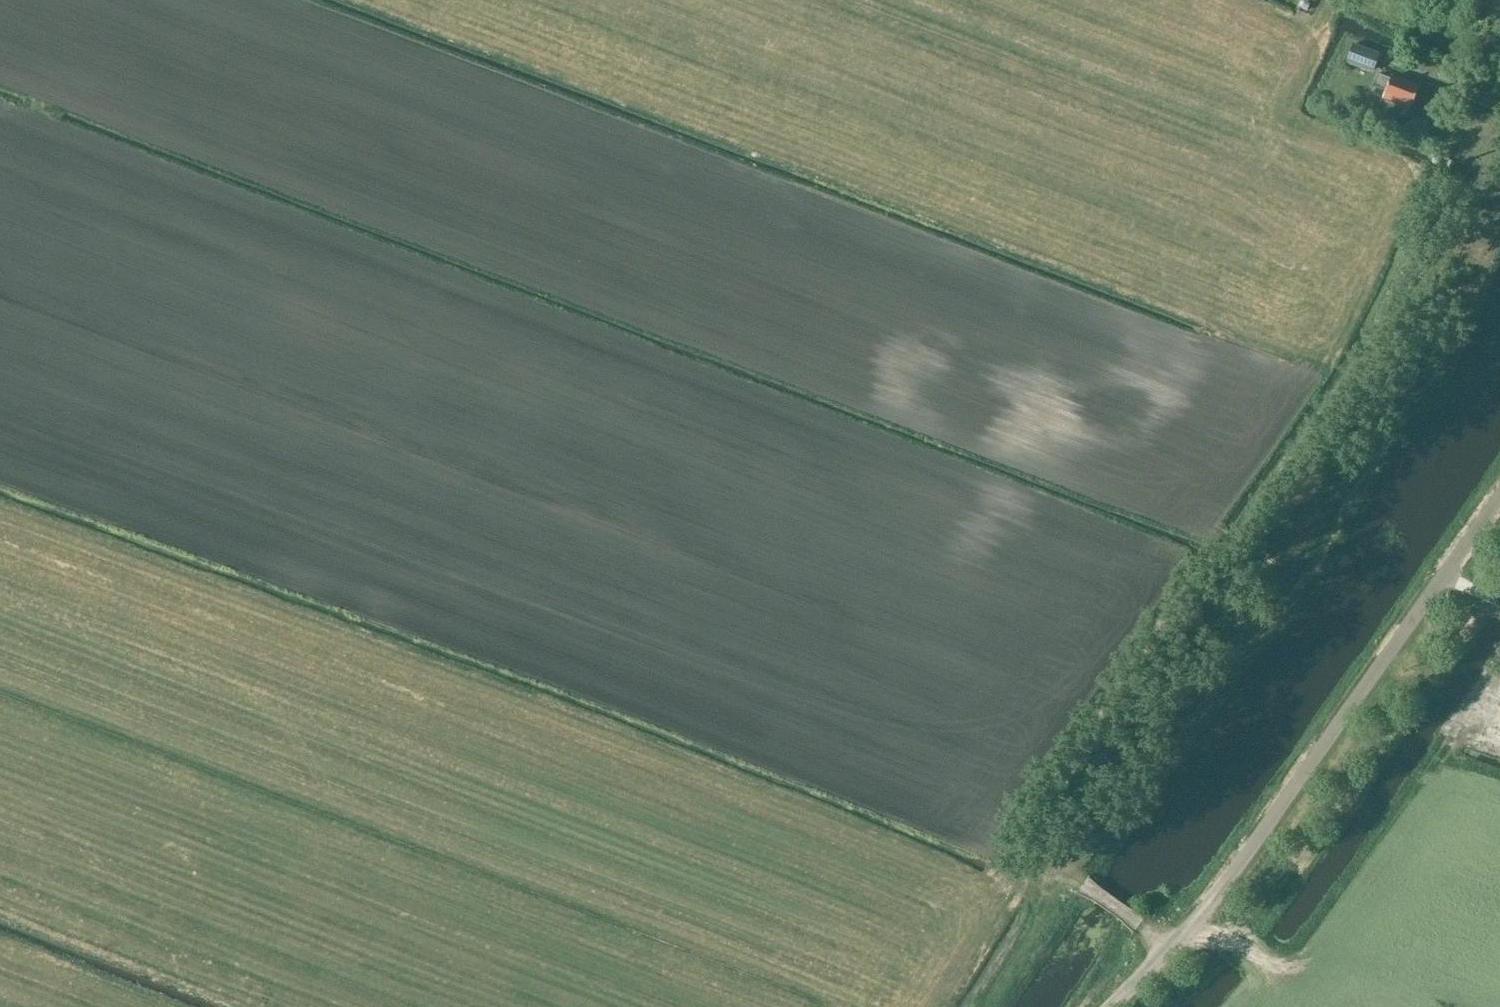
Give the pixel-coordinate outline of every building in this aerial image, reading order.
[(1455,8),(1458,0),(1433,0),(1455,8)] [(1418,36),(1409,32),(1406,40),(1414,43),(1418,36)] [(1354,44),(1348,59),(1346,64),(1373,74),(1380,54),(1354,44)] [(1391,78),(1390,79),(1377,74),(1372,88),(1385,93),(1382,100),(1410,111),(1418,88),(1391,78)]
